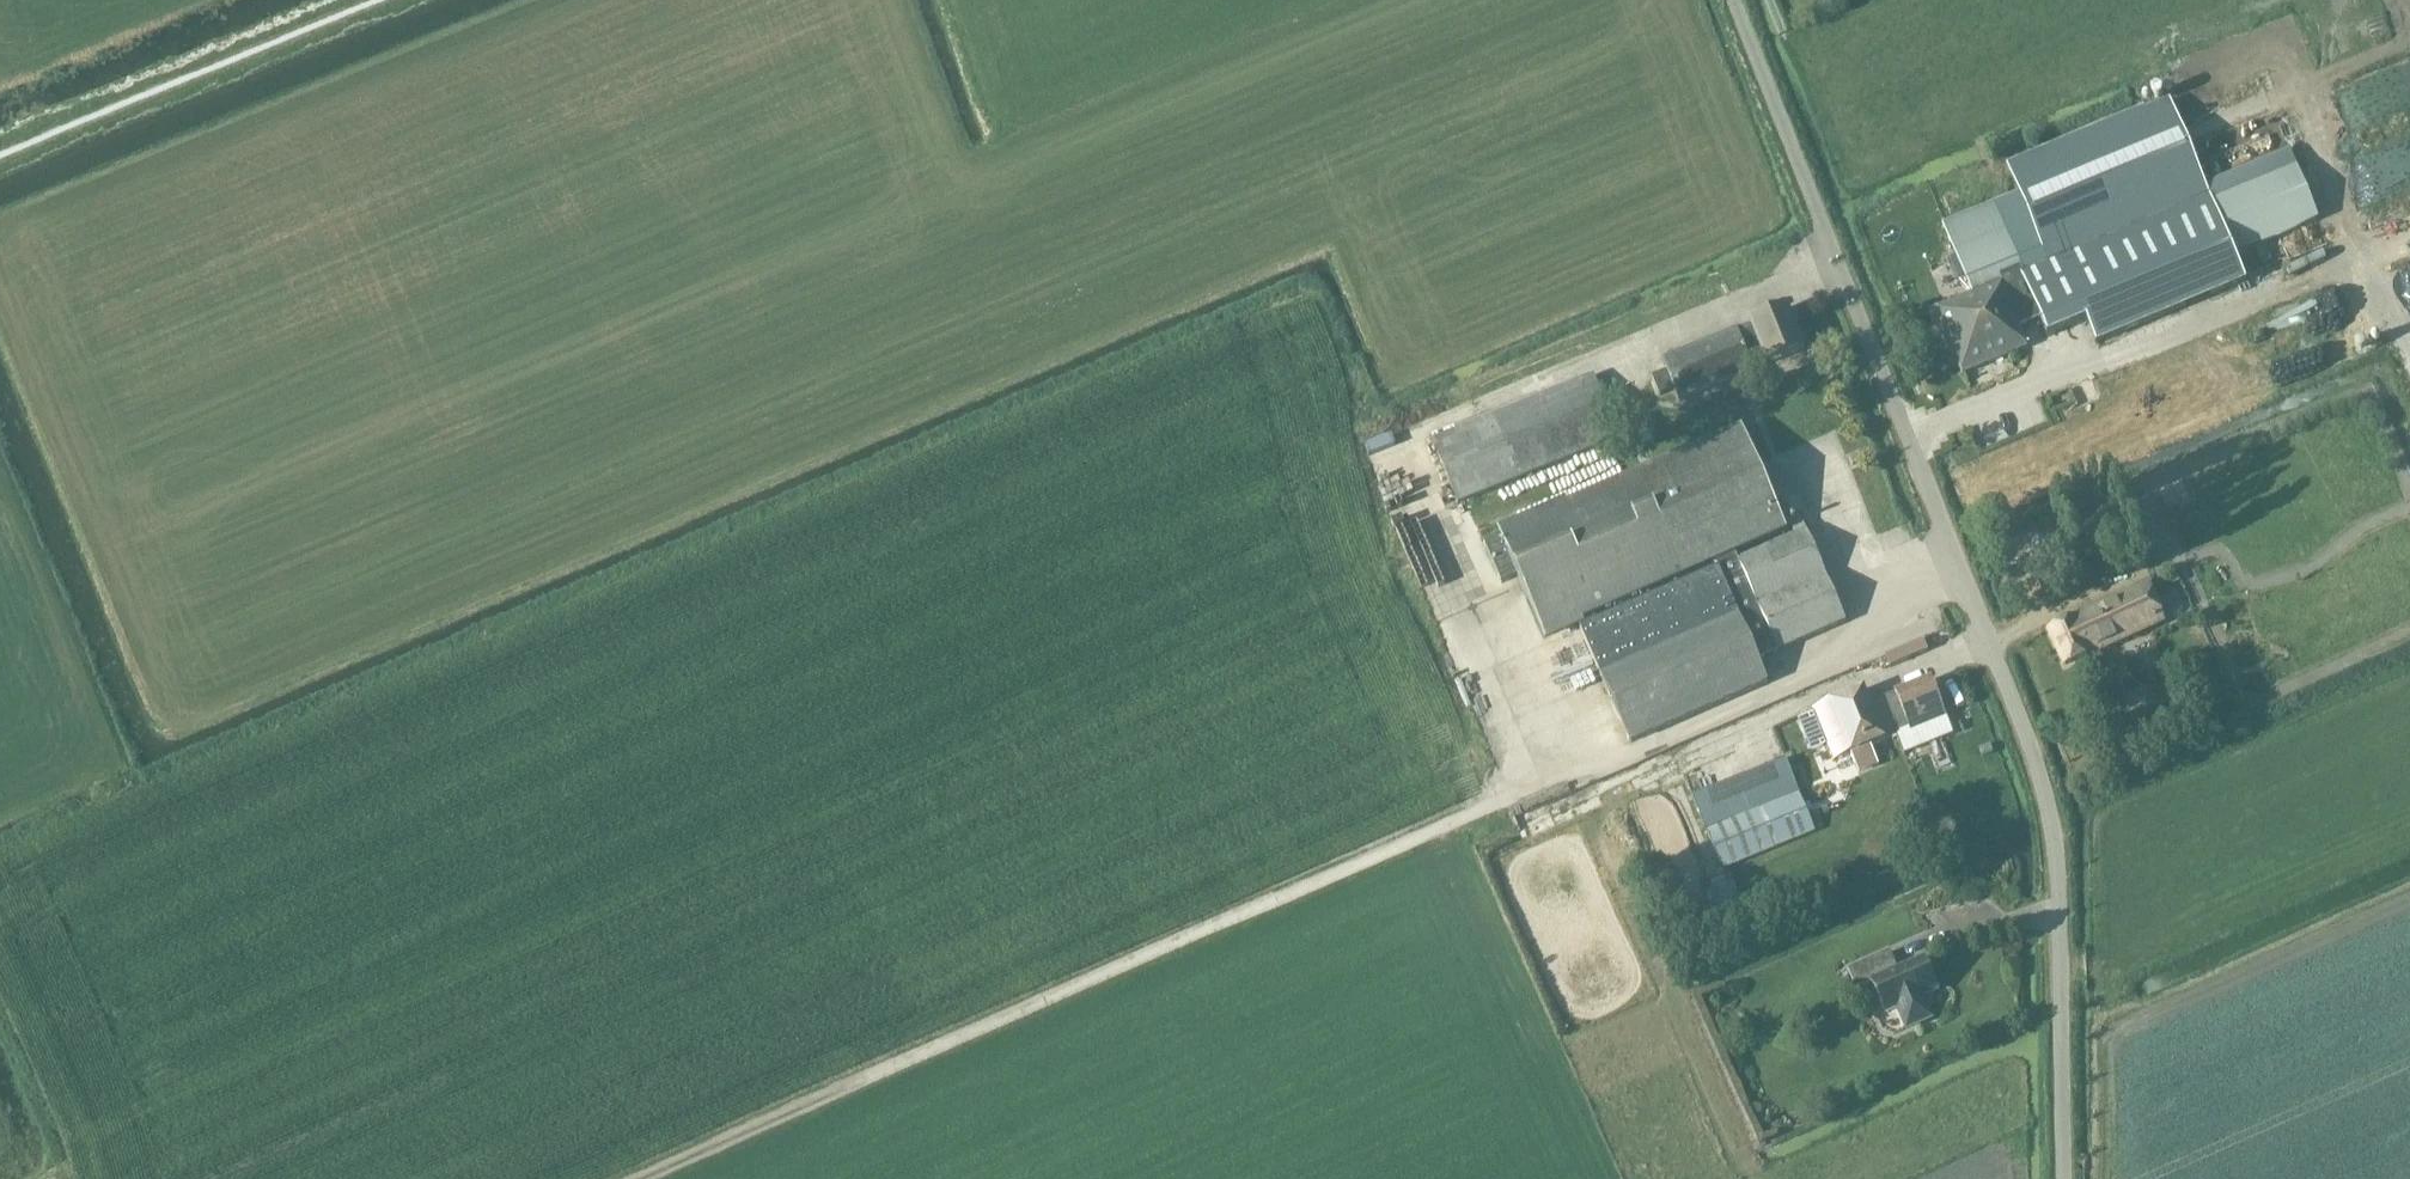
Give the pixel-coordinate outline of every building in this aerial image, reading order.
[(2047,261),(2071,251),(2209,194),(2169,99),(2008,167),(2047,261)] [(2296,167),(2212,202),(2234,254),(2318,219),(2296,167)] [(2027,281),(2006,289),(2022,327),(2040,319),(2047,337),(2086,321),(2096,344),(2246,282),(2234,254),(2212,202),(2209,194),(2071,251),(2047,261),(2048,264),(2024,274),(2027,281)] [(2027,281),(2024,274),(2008,235),(1997,240),(1984,209),(1944,225),(1957,256),(1970,251),(1985,286),(2002,279),(2006,289),(2027,281)] [(1970,293),(1937,307),(1948,334),(1941,337),(1946,349),(1953,346),(1964,373),(2026,347),(2018,328),(2022,327),(2006,289),(2002,279),(1985,286),(1970,293)] [(1751,325),(1663,360),(1667,372),(1652,378),(1660,395),(1674,389),(1679,402),(1766,365),(1804,349),(1788,308),(1750,324),(1751,325)] [(1432,440),(1450,487),(1457,504),(1619,438),(1594,374),(1432,440)] [(1501,535),(1484,542),(1502,583),(1519,576),(1547,642),(1585,626),(1583,622),(1682,579),(1716,564),(1719,569),(1581,630),(1631,744),(1769,683),(1759,661),(1778,653),(1847,622),(1807,530),(1800,517),(1789,521),(1795,535),(1738,561),(1736,555),(1788,532),(1784,523),(1758,463),(1742,428),(1637,474),(1537,517),(1536,514),(1499,530),(1501,535)] [(2165,621),(2149,585),(2069,621),(2052,628),(2067,665),(2070,663),(2165,621)] [(1900,644),(1874,649),(1876,660),(1902,655),(1900,644)] [(1893,696),(1883,700),(1897,734),(1910,729),(1912,732),(1947,717),(1935,687),(1932,680),(1893,696)] [(1865,689),(1813,711),(1834,761),(1852,754),(1871,746),(1892,737),(1893,740),(1899,738),(1897,734),(1883,700),(1872,705),(1865,689)] [(1707,793),(1694,798),(1705,825),(1755,805),(1757,810),(1707,830),(1723,870),(1816,831),(1786,761),(1748,776),(1749,777),(1725,786),(1707,793)] [(1674,771),(1679,792),(1690,789),(1685,768),(1674,771)] [(1722,936),(1750,923),(1733,883),(1705,896),(1722,936)] [(1891,952),(1849,970),(1857,990),(1873,983),(1886,1013),(1902,1006),(1911,1026),(1931,1018),(1922,997),(1938,990),(1924,959),(1899,970),(1891,952)]
